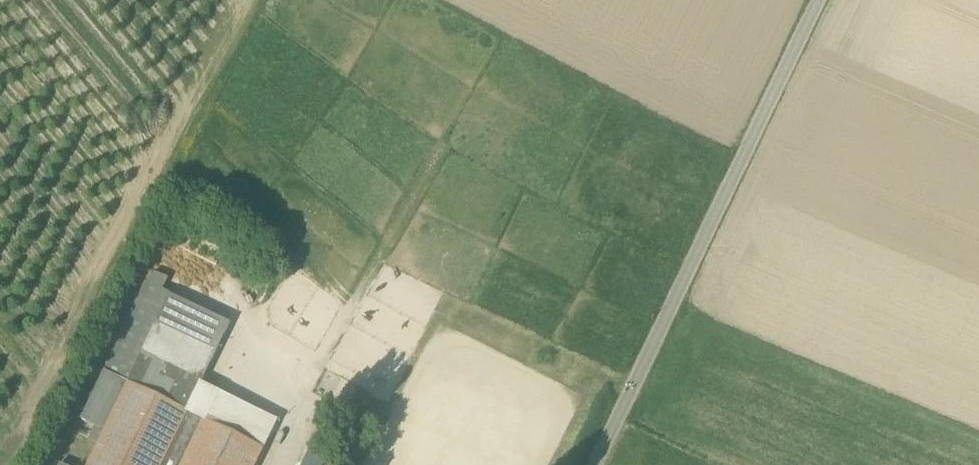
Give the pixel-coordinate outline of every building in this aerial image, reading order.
[(162,291),(148,284),(105,374),(126,384),(140,354),(169,295),(162,291)] [(169,295),(140,354),(200,383),(229,324),(169,295)] [(276,420),(200,383),(140,354),(126,384),(262,449),(276,420)] [(81,419),(103,430),(126,384),(105,374),(103,373),(81,419)] [(126,384),(103,430),(86,464),(254,464),(262,449),(126,384)]
